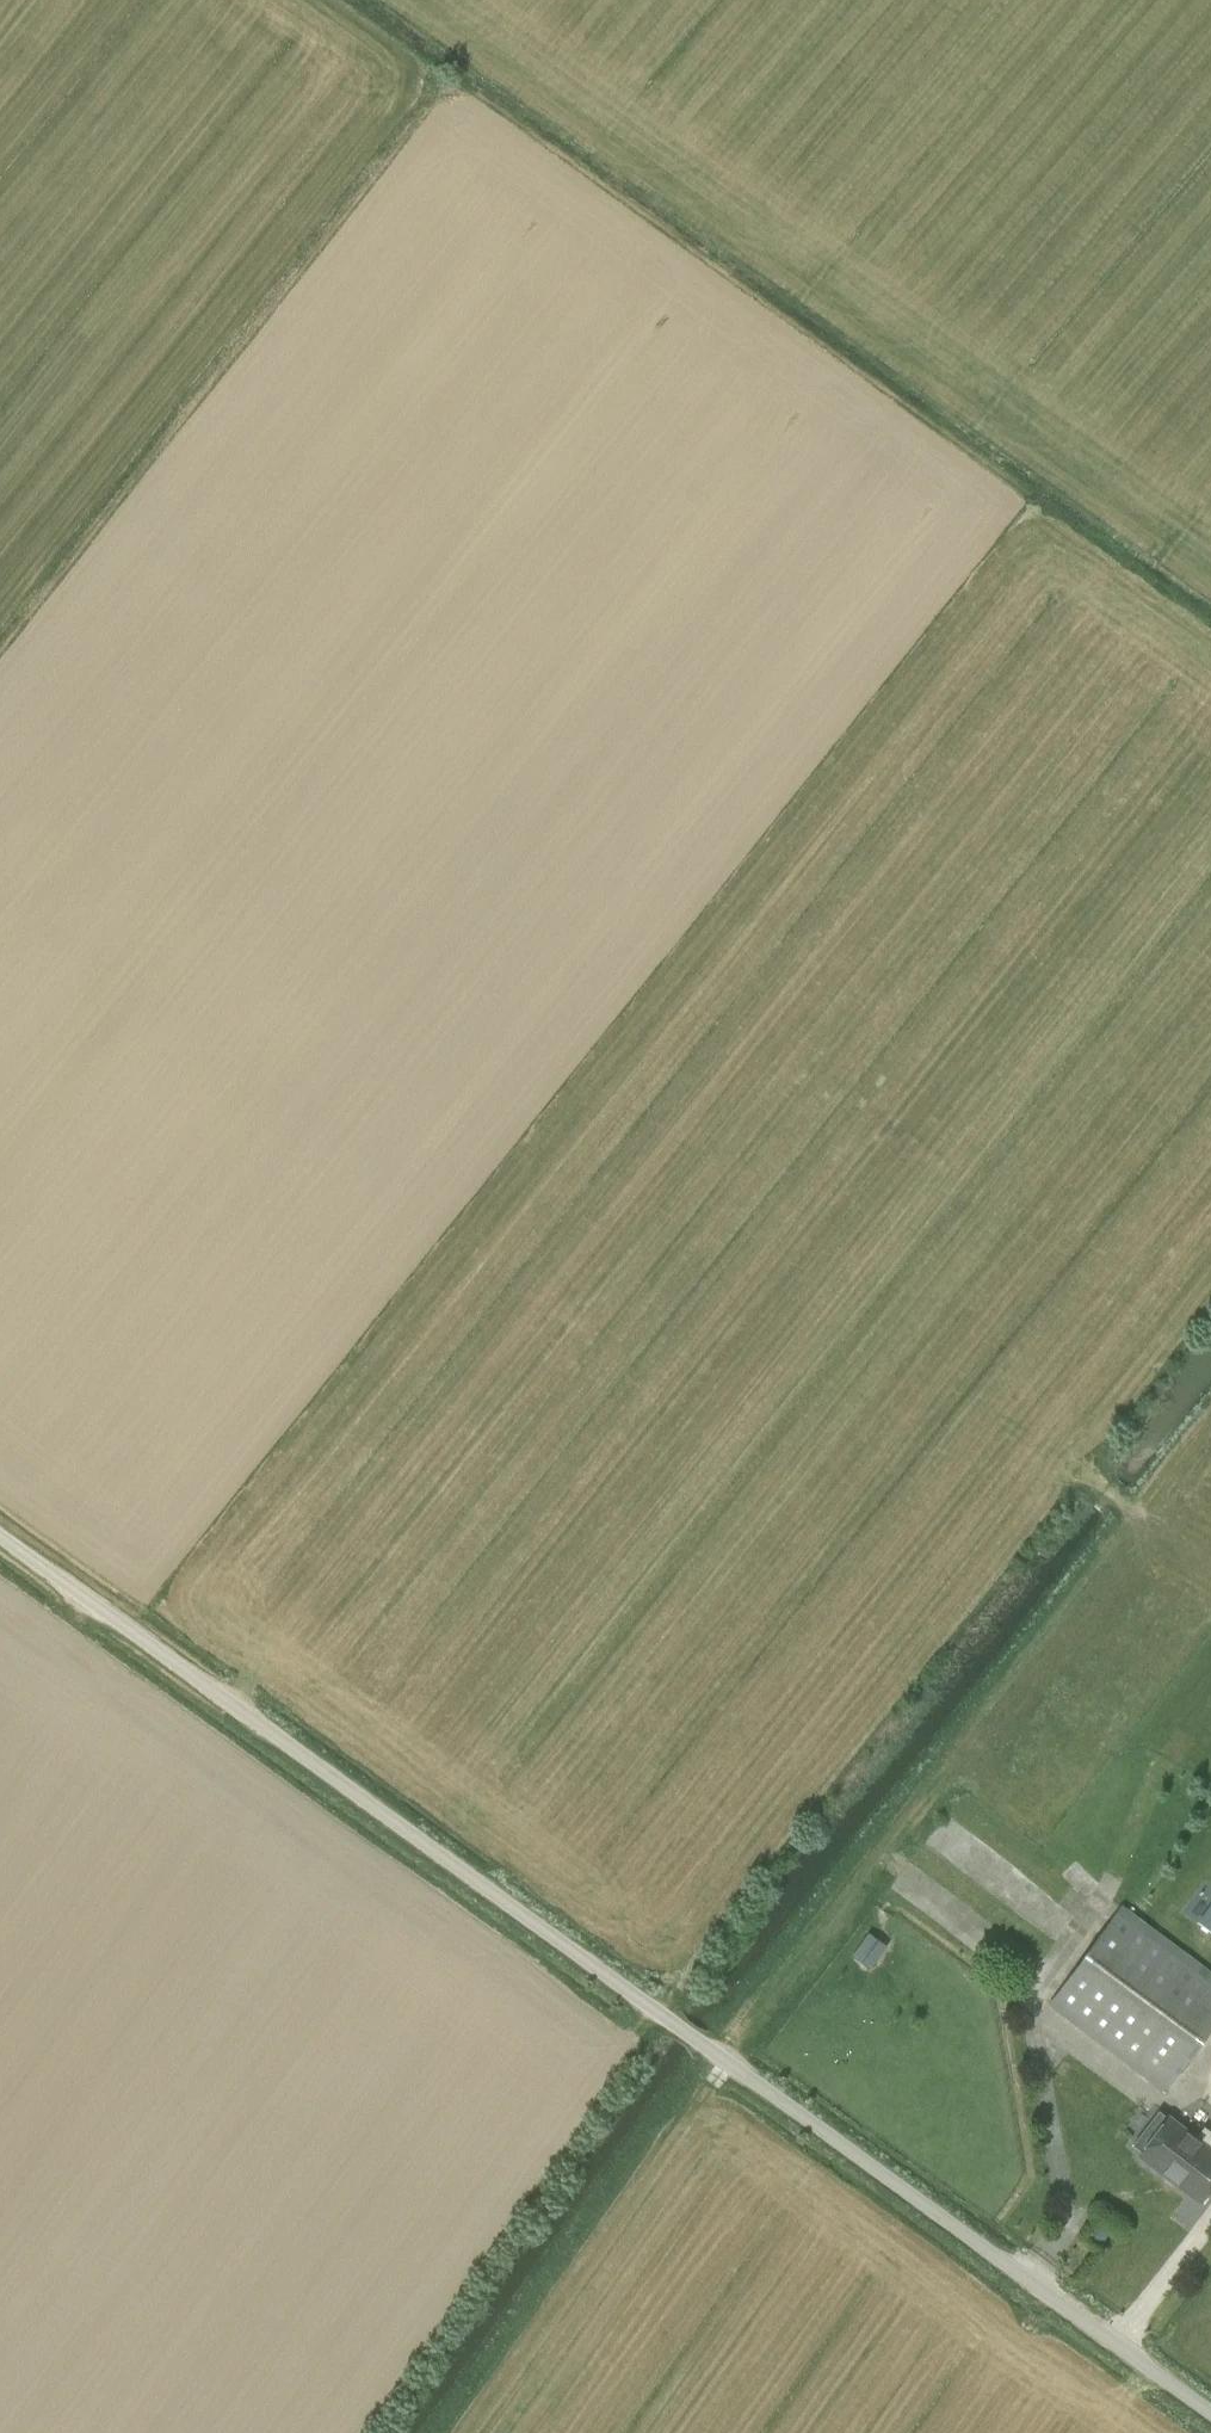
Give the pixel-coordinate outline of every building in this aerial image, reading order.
[(1048,2005),(1165,2091),(1210,2029),(1210,1971),(1122,1905),(1048,2005)] [(1199,1922),(1210,1931),(1210,1906),(1199,1922)] [(868,1930),(852,1952),(871,1966),(887,1943),(868,1930)] [(1139,2156),(1199,2201),(1210,2186),(1210,2149),(1169,2117),(1139,2156)] [(1098,2227),(1090,2236),(1100,2243),(1107,2234),(1098,2227)]
